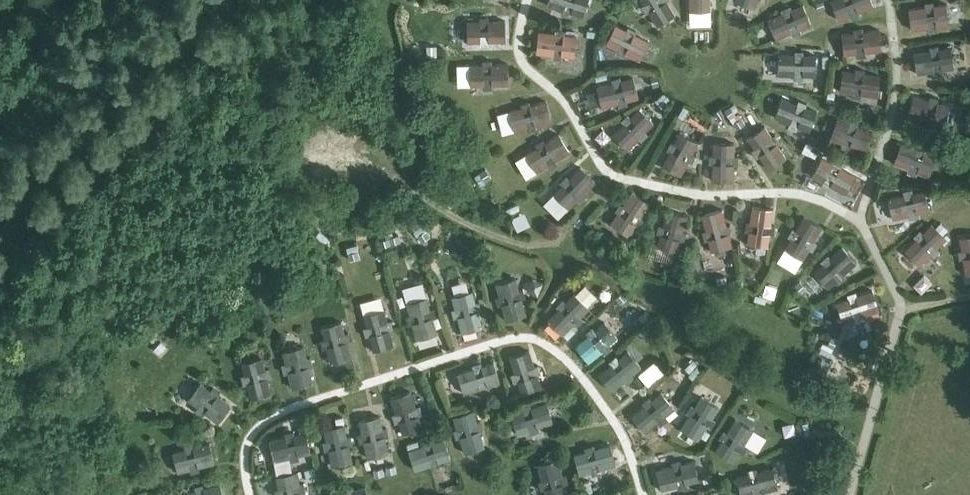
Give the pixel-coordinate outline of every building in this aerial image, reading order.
[(558,9),(557,12),(566,15),(567,11),(582,16),(588,0),(548,0),(547,5),(558,9)] [(641,6),(645,13),(649,11),(657,25),(675,15),(667,1),(668,0),(642,0),(644,4),(641,6)] [(689,11),(710,10),(710,0),(689,0),(689,11)] [(838,20),(850,15),(851,19),(859,16),(858,12),(873,6),(871,0),(833,0),(830,1),(838,20)] [(911,29),(927,27),(928,31),(937,30),(936,26),(948,24),(946,3),(933,5),(933,1),(924,3),(924,6),(908,9),(911,29)] [(768,20),(776,39),(791,32),(793,36),(801,33),(799,29),(811,24),(803,5),(791,10),(790,6),(781,10),(783,13),(768,20)] [(467,42),(480,42),(480,46),(489,45),(489,42),(505,41),(504,20),(488,21),(488,17),(479,17),(479,21),(467,21),(467,42)] [(689,37),(704,36),(703,23),(688,24),(689,37)] [(606,43),(617,49),(615,52),(623,56),(625,53),(640,60),(649,41),(634,34),(636,31),(628,27),(626,30),(615,25),(606,43)] [(843,54),(856,53),(856,57),(865,56),(865,52),(881,50),(879,29),(862,31),(862,27),(853,28),(853,32),(841,34),(843,54)] [(536,52),(549,54),(548,58),(557,59),(557,55),(574,57),(576,36),(560,34),(560,30),(551,29),(551,33),(539,32),(536,52)] [(916,74),(933,71),(933,75),(942,74),(941,70),(954,68),(951,47),(938,49),(938,45),(929,47),(929,51),(913,53),(916,74)] [(777,75),(793,75),(793,79),(802,80),(802,76),(815,76),(815,55),(803,55),(803,51),(794,51),(794,55),(778,54),(777,75)] [(470,85),(483,85),(483,89),(492,89),(492,85),(508,84),(508,63),(491,64),(491,60),(482,60),(482,64),(470,65),(470,85)] [(839,91),(852,93),(851,97),(860,98),(860,94),(877,96),(879,76),(863,73),(864,70),(855,68),(854,72),(842,70),(839,91)] [(640,76),(642,88),(657,86),(655,73),(640,76)] [(596,87),(602,107),(617,103),(618,107),(627,104),(626,101),(638,98),(633,77),(621,81),(620,77),(611,79),(612,83),(596,87)] [(908,116),(924,120),(923,124),(932,126),(932,122),(945,125),(949,104),(937,102),(938,98),(929,96),(928,100),(912,96),(908,116)] [(871,106),(882,115),(890,105),(879,97),(871,106)] [(785,122),(784,125),(792,128),(794,125),(809,131),(816,111),(801,105),(803,102),(794,99),(793,102),(781,98),(774,117),(785,122)] [(515,131),(527,127),(528,131),(536,129),(535,125),(551,121),(546,101),(530,105),(529,101),(520,104),(521,107),(509,111),(515,131)] [(696,128),(703,113),(679,102),(672,117),(696,128)] [(612,135),(627,149),(638,138),(641,141),(647,134),(645,132),(653,123),(639,108),(630,117),(627,114),(621,120),(624,123),(612,135)] [(829,138),(841,143),(840,146),(848,149),(849,146),(865,152),(872,132),(857,126),(858,123),(850,120),(849,123),(837,119),(829,138)] [(754,148),(751,150),(756,157),(759,155),(768,169),(785,158),(776,144),(780,142),(775,134),(771,136),(765,126),(747,138),(754,148)] [(674,143),(670,141),(666,149),(670,151),(662,165),(681,175),(688,160),(692,162),(696,154),(692,153),(698,142),(679,132),(674,143)] [(526,154),(537,172),(548,165),(550,168),(557,164),(555,160),(569,152),(559,134),(545,143),(542,139),(535,144),(537,147),(526,154)] [(713,155),(709,155),(709,164),(712,164),(712,180),(733,181),(733,164),(737,165),(737,156),(734,155),(734,143),(713,142),(713,155)] [(908,168),(907,172),(915,175),(916,172),(928,176),(936,157),(924,152),(925,149),(917,145),(916,149),(900,143),(893,163),(908,168)] [(811,176),(822,182),(820,185),(828,189),(830,186),(844,194),(854,175),(840,168),(842,164),(834,160),(832,163),(821,157),(811,176)] [(553,193),(568,208),(577,199),(580,202),(586,196),(583,193),(595,182),(580,167),(568,178),(566,175),(559,182),(562,184),(553,193)] [(887,198),(892,219),(908,215),(909,219),(918,217),(917,213),(929,210),(924,190),(912,193),(911,189),(902,191),(903,195),(887,198)] [(611,223),(628,235),(635,224),(638,227),(643,219),(640,217),(649,204),(632,192),(623,205),(619,203),(614,211),(618,213),(611,223)] [(750,222),(746,222),(744,230),(748,231),(747,243),(767,246),(769,234),(773,234),(774,226),(770,225),(772,209),(752,206),(750,222)] [(705,230),(702,231),(704,240),(708,239),(711,251),(731,246),(728,234),(732,233),(729,224),(726,225),(722,209),(701,215),(705,230)] [(662,225),(658,224),(656,233),(659,234),(656,246),(676,252),(679,240),(683,241),(686,233),(682,231),(687,216),(667,210),(662,225)] [(813,241),(822,227),(804,216),(795,230),(792,228),(787,236),(791,238),(784,249),(802,259),(809,248),(812,250),(817,243),(813,241)] [(922,233),(919,230),(913,236),(916,239),(904,251),(919,265),(931,254),(933,256),(940,250),(937,247),(946,239),(931,224),(922,233)] [(958,250),(959,259),(963,258),(966,275),(969,274),(969,236),(959,237),(961,250),(958,250)] [(814,272),(828,288),(837,279),(839,282),(846,277),(844,274),(856,263),(842,247),(830,258),(827,255),(821,261),(823,264),(814,272)] [(497,305),(501,304),(506,320),(526,314),(521,298),(525,297),(522,289),(519,290),(515,278),(495,284),(499,296),(495,297),(497,305)] [(836,302),(843,322),(855,318),(856,322),(864,319),(863,315),(878,310),(872,290),(856,295),(855,292),(847,294),(848,298),(836,302)] [(455,308),(451,309),(454,318),(457,317),(462,333),(482,327),(477,311),(481,310),(479,301),(475,303),(472,291),(451,296),(455,308)] [(547,320),(562,335),(574,323),(576,326),(583,319),(580,316),(589,308),(574,293),(565,302),(562,299),(556,306),(559,308),(547,320)] [(410,315),(406,316),(408,324),(412,323),(416,339),(436,333),(432,318),(436,317),(433,308),(430,309),(426,297),(406,303),(410,315)] [(367,327),(363,328),(365,336),(369,335),(373,351),(393,346),(389,330),(393,329),(390,320),(387,321),(383,309),(363,315),(367,327)] [(324,339),(320,340),(322,349),(326,348),(331,363),(351,357),(346,342),(350,341),(347,332),(344,333),(340,321),(320,327),(324,339)] [(575,346),(588,362),(601,352),(603,355),(610,349),(608,346),(617,338),(604,322),(595,330),(592,327),(585,332),(588,335),(575,346)] [(286,364),(282,365),(284,373),(288,372),(292,388),(312,383),(308,367),(312,366),(310,357),(306,358),(303,346),(283,351),(286,364)] [(514,373),(511,374),(513,382),(517,381),(521,393),(541,386),(537,374),(540,373),(538,365),(534,366),(529,350),(509,357),(514,373)] [(598,374),(611,391),(624,380),(627,383),(633,378),(631,375),(641,367),(627,351),(618,359),(615,356),(608,361),(611,364),(598,374)] [(241,376),(243,384),(247,383),(251,399),(271,394),(267,378),(271,377),(269,368),(265,369),(262,357),(241,362),(245,375),(241,376)] [(457,373),(464,393),(479,388),(480,392),(489,389),(488,386),(500,382),(493,362),(481,366),(480,362),(472,365),(473,368),(457,373)] [(661,381),(672,393),(690,377),(679,365),(661,381)] [(187,399),(197,407),(195,410),(202,415),(204,412),(217,422),(230,405),(217,395),(219,392),(212,387),(210,390),(200,382),(187,399)] [(394,410),(391,411),(393,419),(397,418),(402,434),(422,427),(417,411),(420,410),(418,402),(414,403),(410,391),(390,398),(394,410)] [(632,416),(645,432),(657,422),(660,425),(667,419),(664,416),(674,408),(661,392),(651,400),(649,397),(642,403),(644,406),(632,416)] [(684,415),(687,417),(680,428),(698,439),(705,429),(708,431),(713,423),(709,421),(718,407),(701,396),(692,410),(689,408),(684,415)] [(510,414),(517,434),(532,429),(534,432),(542,430),(541,426),(553,422),(546,402),(534,406),(533,402),(525,405),(526,409),(510,414)] [(456,429),(453,430),(455,438),(459,437),(464,453),(484,446),(479,431),(483,429),(480,421),(476,422),(472,410),(452,417),(456,429)] [(362,433),(358,434),(360,442),(363,442),(367,458),(387,453),(384,437),(388,436),(386,428),(382,428),(379,416),(359,421),(362,433)] [(715,451),(733,462),(740,451),(743,453),(748,446),(744,444),(753,430),(735,419),(727,432),(723,430),(719,438),(722,440),(715,451)] [(326,441),(322,442),(324,450),(328,449),(332,465),(352,461),(348,445),(352,444),(350,435),(346,436),(344,424),(323,429),(326,441)] [(273,461),(289,457),(290,461),(299,459),(298,455),(310,453),(306,433),(294,435),(293,431),(284,433),(285,437),(269,440),(273,461)] [(408,450),(414,470),(430,465),(431,468),(440,466),(438,462),(450,458),(444,438),(432,442),(431,438),(422,441),(424,445),(408,450)] [(177,472),(190,469),(190,473),(199,471),(198,467),(214,463),(209,443),(193,447),(192,443),(184,445),(184,449),(172,452),(177,472)] [(579,474),(591,471),(592,475),(600,473),(599,469),(615,465),(610,445),(594,449),(593,445),(585,447),(585,451),(573,454),(579,474)] [(538,481),(540,490),(544,489),(546,494),(567,494),(564,483),(568,482),(566,474),(562,475),(558,459),(537,464),(542,480),(538,481)] [(656,469),(661,490),(677,486),(678,489),(687,487),(686,483),(698,480),(693,460),(681,463),(680,459),(671,462),(672,465),(656,469)] [(753,494),(763,494),(762,492),(778,488),(773,468),(757,472),(756,468),(747,470),(748,474),(736,477),(741,494),(749,494),(753,494)] [(276,493),(276,494),(305,494),(304,487),(300,488),(296,472),(276,476),(280,492),(276,493)] [(219,484),(203,488),(202,484),(194,486),(195,490),(183,493),(183,494),(222,494),(219,484)] [(328,494),(367,494),(365,487),(349,490),(348,486),(340,488),(341,492),(328,494)]
